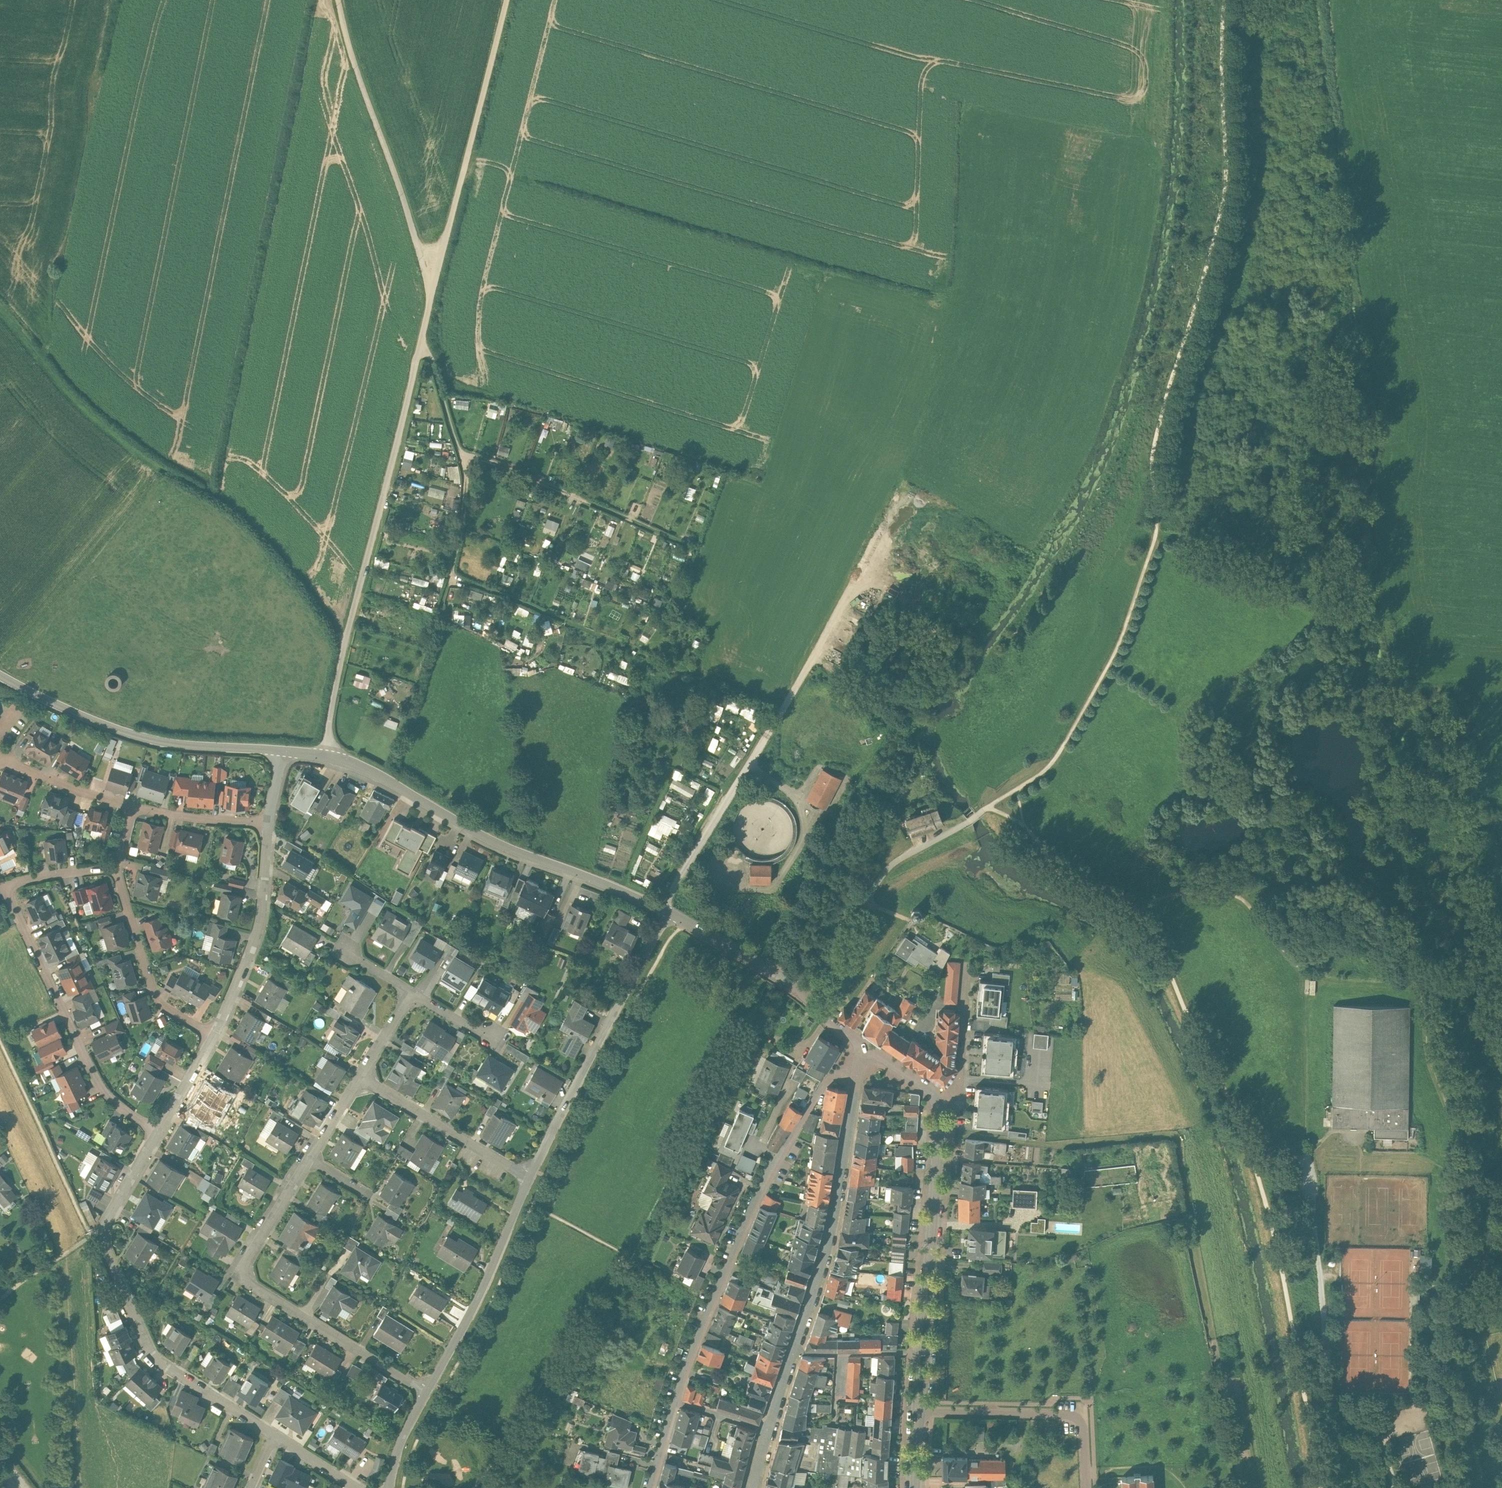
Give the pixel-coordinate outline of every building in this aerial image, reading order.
[(495,416),(497,409),(490,407),(488,413),(495,416)] [(401,467),(410,469),(415,450),(406,448),(401,467)] [(450,480),(460,480),(459,464),(449,465),(450,480)] [(430,485),(428,492),(443,497),(446,490),(430,485)] [(688,485),(685,496),(692,499),(696,487),(688,485)] [(554,534),(559,521),(547,517),(542,530),(554,534)] [(609,524),(606,533),(611,535),(614,526),(609,524)] [(576,565),(586,569),(592,556),(582,552),(576,565)] [(413,576),(412,582),(422,585),(424,578),(413,576)] [(470,623),(471,613),(455,612),(454,623),(470,623)] [(504,643),(514,648),(517,643),(507,638),(504,643)] [(107,677),(106,681),(107,684),(110,687),(113,688),(117,688),(120,686),(122,683),(123,680),(122,676),(119,673),(116,672),(112,672),(109,674),(107,677)] [(368,687),(370,675),(356,672),(354,684),(368,687)] [(726,708),(738,712),(741,702),(730,698),(726,708)] [(708,717),(718,720),(723,706),(713,702),(708,717)] [(754,720),(759,711),(745,703),(740,711),(754,720)] [(35,722),(27,733),(33,736),(36,730),(37,730),(41,725),(35,722)] [(33,736),(24,750),(35,757),(47,737),(37,730),(36,730),(33,736)] [(714,750),(719,738),(713,735),(708,748),(714,750)] [(58,743),(47,737),(35,757),(46,763),(55,749),(58,743)] [(67,741),(61,737),(58,743),(55,749),(60,753),(63,747),(67,741)] [(60,753),(56,759),(62,762),(69,751),(63,747),(60,753)] [(89,760),(70,749),(62,762),(60,766),(79,777),(83,770),(84,770),(87,769),(89,767),(88,763),(87,763),(89,760)] [(142,763),(137,779),(137,780),(142,782),(146,770),(147,770),(148,765),(142,763)] [(222,766),(214,766),(213,779),(221,780),(222,766)] [(828,808),(841,775),(821,766),(807,799),(828,808)] [(131,774),(112,768),(107,785),(126,791),(127,788),(131,777),(131,774)] [(692,797),(696,789),(679,779),(683,772),(677,769),(669,784),(692,797)] [(147,770),(146,770),(142,782),(139,793),(150,796),(158,774),(147,770)] [(2,772),(0,777),(0,791),(1,792),(0,795),(14,801),(17,794),(21,795),(26,782),(2,772)] [(177,774),(170,772),(169,777),(165,789),(173,791),(177,777),(177,774)] [(169,777),(158,774),(150,796),(162,800),(165,789),(169,777)] [(137,779),(131,777),(127,788),(133,790),(137,780),(137,779)] [(187,778),(177,777),(173,791),(173,792),(184,793),(185,788),(186,788),(187,778)] [(203,781),(192,780),(192,778),(187,778),(186,788),(185,788),(184,793),(190,793),(190,795),(187,796),(187,800),(189,802),(189,804),(201,805),(203,781)] [(305,778),(292,801),(300,805),(307,809),(313,799),(320,787),(305,778)] [(215,782),(203,781),(201,805),(213,806),(215,782)] [(354,793),(337,783),(330,795),(326,802),(331,805),(343,812),(354,793)] [(250,786),(227,784),(227,790),(226,802),(225,805),(229,806),(235,807),(239,808),(245,808),(245,807),(248,807),(250,786)] [(700,798),(708,803),(715,789),(707,785),(700,798)] [(395,799),(374,789),(360,815),(378,823),(386,806),(390,808),(395,799)] [(69,798),(49,791),(46,800),(43,801),(42,805),(44,807),(43,808),(52,811),(51,813),(62,816),(66,806),(69,798)] [(319,802),(316,807),(326,813),(331,805),(326,802),(330,795),(325,792),(319,802)] [(23,795),(18,807),(24,810),(29,798),(23,795)] [(313,799),(307,809),(312,812),(316,807),(319,802),(313,799)] [(307,809),(300,805),(299,808),(301,809),(299,813),(309,819),(312,812),(307,809)] [(77,810),(66,806),(62,816),(60,821),(72,825),(77,810)] [(97,809),(90,807),(87,821),(86,820),(84,827),(90,828),(91,827),(93,827),(91,833),(95,837),(101,839),(103,830),(105,822),(108,812),(101,810),(102,809),(97,808),(97,809)] [(942,819),(938,808),(930,810),(934,822),(942,819)] [(930,810),(908,818),(913,831),(935,823),(934,822),(930,810)] [(658,812),(649,833),(660,838),(664,829),(675,834),(680,821),(658,812)] [(395,818),(385,838),(406,849),(397,867),(410,873),(423,848),(427,851),(435,835),(425,830),(424,831),(412,825),(412,827),(395,818)] [(163,826),(145,821),(139,846),(157,850),(163,826)] [(112,824),(105,822),(103,830),(101,839),(100,839),(108,841),(112,824)] [(181,830),(174,828),(170,845),(177,847),(181,830)] [(203,835),(181,829),(181,830),(177,847),(176,848),(198,854),(203,835)] [(0,833),(0,852),(14,846),(6,830),(0,833)] [(244,840),(226,836),(221,858),(238,862),(244,840)] [(64,838),(45,841),(48,861),(67,858),(64,838)] [(302,848),(287,839),(284,846),(291,850),(291,848),(300,853),(302,848)] [(656,853),(659,847),(650,841),(646,847),(656,853)] [(614,852),(616,845),(606,842),(604,849),(614,852)] [(300,853),(291,848),(291,850),(282,864),(304,877),(314,861),(300,853)] [(448,856),(436,850),(428,865),(433,868),(431,873),(438,877),(439,877),(442,869),(448,856)] [(483,859),(464,850),(457,866),(455,869),(456,870),(474,878),(483,859)] [(751,862),(751,882),(772,882),(773,862),(751,862)] [(452,863),(445,877),(451,879),(456,870),(455,869),(457,866),(452,863)] [(169,870),(152,865),(150,874),(162,877),(167,879),(169,870)] [(505,872),(493,867),(485,887),(505,895),(506,895),(510,884),(513,874),(506,871),(505,872)] [(442,869),(439,877),(438,877),(435,883),(441,886),(448,871),(442,869)] [(474,878),(456,870),(451,879),(469,888),(474,878)] [(150,874),(140,871),(135,893),(142,894),(143,897),(148,898),(150,896),(156,898),(162,877),(150,874)] [(245,880),(230,877),(229,884),(233,885),(243,887),(245,880)] [(525,880),(519,877),(515,886),(514,889),(520,891),(525,880)] [(554,893),(525,880),(520,891),(519,894),(516,901),(521,903),(522,904),(523,901),(537,908),(536,911),(537,911),(544,914),(546,910),(554,893)] [(229,884),(215,881),(214,887),(231,892),(233,885),(229,884)] [(307,894),(287,882),(278,896),(285,900),(285,902),(290,904),(292,904),(293,906),(302,911),(304,911),(310,900),(305,897),(307,894)] [(106,883),(97,885),(95,884),(90,885),(90,888),(89,888),(87,889),(90,899),(85,901),(85,904),(84,904),(87,913),(94,911),(96,911),(97,913),(102,911),(102,909),(113,905),(106,883)] [(373,898),(350,884),(341,901),(352,908),(344,923),(355,929),(373,898)] [(510,884),(506,895),(505,895),(502,904),(508,906),(511,898),(514,889),(515,886),(510,884)] [(88,886),(73,890),(77,903),(85,901),(90,899),(87,889),(89,888),(88,886)] [(325,897),(310,888),(307,894),(305,897),(310,900),(320,906),(321,905),(325,898),(325,897)] [(396,888),(392,900),(399,902),(403,891),(396,888)] [(520,891),(514,889),(511,898),(516,901),(519,894),(520,891)] [(241,896),(223,892),(222,899),(224,900),(221,914),(236,918),(241,896)] [(41,896),(27,903),(36,922),(43,919),(50,915),(41,896)] [(332,902),(325,898),(321,905),(327,909),(332,902)] [(537,908),(523,901),(522,904),(521,903),(517,912),(519,913),(519,914),(530,920),(531,918),(533,919),(537,911),(536,911),(537,908)] [(580,907),(572,903),(570,909),(569,908),(562,925),(569,928),(570,927),(581,931),(589,910),(580,906),(580,907)] [(920,908),(915,908),(912,911),(912,916),(914,921),(923,917),(922,912),(920,908)] [(630,914),(620,909),(613,922),(624,927),(630,914)] [(556,915),(546,910),(544,914),(539,926),(540,926),(548,930),(556,915)] [(409,925),(387,911),(373,934),(396,947),(405,931),(409,925)] [(57,912),(50,915),(43,919),(47,926),(50,925),(60,920),(57,912)] [(110,915),(98,919),(100,925),(112,921),(110,915)] [(158,918),(145,922),(147,928),(160,924),(158,918)] [(413,918),(409,925),(405,931),(415,937),(423,923),(413,918)] [(60,920),(50,925),(53,930),(59,927),(60,927),(66,924),(63,919),(60,920)] [(122,921),(103,927),(109,948),(111,948),(114,949),(119,948),(120,945),(129,942),(122,921)] [(613,922),(613,921),(602,942),(627,955),(638,934),(624,927),(613,922)] [(227,925),(215,922),(212,935),(215,935),(224,937),(227,925)] [(160,924),(147,928),(149,934),(149,933),(154,949),(162,946),(165,948),(168,947),(169,944),(171,944),(169,938),(170,936),(169,930),(166,929),(166,927),(161,929),(160,924)] [(317,938),(293,924),(282,941),(303,954),(307,956),(310,951),(317,938)] [(554,926),(548,939),(554,942),(561,929),(554,926)] [(53,930),(39,937),(44,949),(65,939),(60,927),(59,927),(53,930)] [(224,937),(215,935),(210,956),(230,961),(235,940),(224,937)] [(926,945),(924,948),(906,935),(895,951),(915,965),(918,960),(939,973),(950,952),(941,947),(937,953),(926,945)] [(65,939),(44,949),(50,960),(64,953),(71,950),(70,950),(65,939)] [(440,949),(422,939),(412,955),(418,958),(417,959),(425,964),(426,963),(431,966),(438,955),(441,950),(440,949)] [(453,945),(445,941),(440,949),(441,950),(438,955),(444,958),(446,955),(453,945)] [(459,949),(453,945),(446,955),(452,959),(454,956),(455,957),(459,949)] [(71,950),(64,953),(67,959),(78,954),(80,953),(77,947),(70,950),(71,950)] [(307,956),(303,954),(299,960),(308,966),(315,954),(310,951),(307,956)] [(78,954),(67,959),(70,964),(79,960),(81,959),(78,954)] [(119,954),(108,957),(111,966),(113,965),(122,962),(119,954)] [(452,959),(446,955),(444,958),(440,965),(446,969),(452,959)] [(446,969),(442,977),(461,989),(474,968),(455,957),(454,956),(452,959),(446,969)] [(70,964),(59,969),(64,981),(84,972),(79,960),(70,964)] [(122,962),(113,965),(119,986),(136,981),(133,971),(132,971),(129,960),(122,962)] [(84,972),(64,981),(70,993),(81,988),(90,983),(84,972)] [(196,980),(182,972),(177,980),(172,989),(172,990),(186,997),(196,980)] [(375,990),(350,975),(345,983),(351,987),(341,1003),(341,1004),(348,1008),(362,1017),(368,1006),(366,1005),(375,990)] [(177,980),(171,976),(164,987),(171,991),(172,990),(172,989),(177,980)] [(293,984),(282,977),(278,983),(286,988),(290,990),(293,984)] [(510,993),(484,977),(477,987),(470,999),(471,999),(472,998),(492,1010),(489,1015),(495,1018),(498,1013),(499,1014),(508,998),(511,993),(510,993)] [(278,983),(270,978),(257,999),(274,1009),(286,988),(278,983)] [(196,980),(186,997),(200,1005),(206,995),(210,988),(209,987),(196,980)] [(979,988),(977,1006),(977,1014),(998,1016),(1001,1016),(1004,982),(980,980),(979,988)] [(90,983),(81,988),(83,993),(89,991),(94,988),(91,982),(90,983)] [(219,988),(212,984),(209,987),(210,988),(206,995),(212,999),(219,988)] [(472,984),(465,995),(470,999),(477,987),(472,984)] [(520,991),(514,987),(510,993),(511,993),(508,998),(514,1002),(520,991)] [(539,992),(533,989),(529,994),(535,998),(539,992)] [(865,989),(850,1011),(844,1006),(838,1015),(846,1021),(847,1019),(855,1025),(875,996),(865,989)] [(83,993),(72,998),(78,1009),(91,1003),(92,1003),(94,1002),(89,991),(83,993)] [(135,991),(124,994),(126,1002),(127,1002),(127,1001),(137,998),(135,991)] [(525,1001),(526,1003),(524,1007),(521,1005),(512,1020),(519,1025),(521,1022),(534,1030),(544,1013),(538,1009),(542,1002),(535,998),(529,994),(525,1001)] [(137,998),(127,1002),(131,1013),(133,1012),(135,1020),(151,1015),(145,996),(137,998)] [(874,1009),(867,1021),(866,1020),(865,1022),(867,1022),(862,1030),(863,1031),(879,1042),(879,1043),(880,1043),(889,1027),(893,1021),(896,1023),(902,1014),(902,1015),(907,1018),(916,1004),(904,997),(897,1010),(877,997),(870,1007),(874,1009)] [(508,998),(501,1010),(507,1013),(514,1002),(508,998)] [(570,1012),(569,1011),(560,1028),(569,1033),(568,1034),(570,1034),(562,1049),(574,1055),(582,1039),(584,1041),(593,1024),(580,1017),(587,1006),(576,1000),(570,1012)] [(341,1003),(337,1001),(333,1007),(341,1012),(344,1014),(348,1008),(341,1004),(341,1003)] [(78,1009),(74,1011),(82,1027),(99,1018),(92,1003),(91,1003),(78,1009)] [(1409,1006),(1334,1005),(1332,1105),(1408,1106),(1409,1006)] [(272,1016),(261,1009),(257,1015),(265,1020),(268,1022),(272,1016)] [(955,1010),(944,1009),(943,1012),(939,1012),(938,1019),(937,1028),(937,1029),(936,1038),(936,1040),(944,1050),(940,1057),(954,1066),(956,1051),(956,1050),(957,1039),(958,1030),(958,1029),(959,1021),(959,1014),(954,1013),(955,1010)] [(257,1015),(248,1010),(236,1031),(252,1041),(265,1020),(257,1015)] [(344,1014),(341,1012),(338,1018),(342,1021),(349,1025),(352,1019),(344,1014)] [(119,1018),(105,1025),(109,1034),(115,1031),(116,1035),(125,1031),(119,1018)] [(54,1020),(33,1030),(40,1045),(38,1046),(45,1062),(46,1062),(52,1059),(67,1052),(60,1037),(62,1036),(54,1020)] [(349,1025),(342,1021),(329,1042),(346,1052),(359,1031),(349,1025)] [(443,1032),(438,1029),(440,1027),(430,1021),(417,1042),(418,1042),(431,1050),(432,1047),(445,1055),(448,1049),(454,1039),(455,1038),(444,1031),(443,1032)] [(910,1041),(889,1027),(880,1043),(901,1057),(910,1041)] [(109,1034),(93,1042),(102,1060),(123,1050),(116,1035),(115,1031),(109,1034)] [(1033,1046),(1048,1047),(1049,1033),(1035,1031),(1033,1046)] [(984,1032),(981,1072),(1013,1075),(1016,1035),(984,1032)] [(840,1048),(819,1035),(806,1056),(813,1061),(826,1069),(840,1048)] [(183,1048),(165,1038),(157,1053),(174,1063),(183,1048)] [(940,1057),(912,1038),(910,1041),(901,1057),(903,1058),(902,1058),(913,1065),(914,1064),(917,1066),(916,1067),(927,1074),(928,1075),(940,1057)] [(460,1043),(454,1039),(448,1049),(454,1053),(460,1043)] [(416,1048),(404,1041),(400,1048),(412,1055),(416,1048)] [(256,1052),(244,1045),(241,1051),(253,1058),(256,1052)] [(241,1051),(232,1046),(218,1068),(239,1081),(253,1058),(241,1051)] [(530,1056),(518,1048),(514,1054),(526,1062),(530,1056)] [(339,1056),(328,1050),(324,1056),(329,1059),(335,1062),(339,1056)] [(164,1062),(151,1054),(147,1061),(160,1068),(164,1062)] [(479,1069),(476,1074),(477,1075),(502,1090),(514,1069),(489,1054),(479,1069)] [(412,1062),(401,1055),(394,1067),(415,1079),(421,1068),(411,1062),(412,1062)] [(806,1056),(803,1055),(797,1065),(807,1071),(813,1061),(806,1056)] [(425,1062),(415,1057),(412,1062),(411,1062),(421,1068),(425,1062)] [(954,1066),(940,1057),(928,1075),(946,1087),(950,1079),(951,1080),(953,1076),(958,1068),(954,1066)] [(788,1067),(766,1058),(762,1067),(765,1068),(758,1084),(778,1092),(788,1067)] [(52,1059),(46,1062),(45,1062),(40,1064),(44,1071),(49,1068),(55,1066),(52,1059)] [(329,1059),(316,1080),(333,1090),(346,1069),(335,1062),(329,1059)] [(160,1068),(147,1061),(143,1068),(145,1069),(156,1075),(160,1068)] [(826,1069),(813,1061),(807,1071),(821,1079),(826,1069)] [(442,1071),(449,1075),(454,1065),(447,1062),(442,1071)] [(55,1066),(49,1068),(53,1078),(58,1075),(64,1072),(59,1063),(55,1066)] [(807,1071),(797,1065),(792,1077),(801,1081),(807,1071)] [(64,1072),(58,1075),(64,1088),(81,1079),(83,1078),(77,1066),(64,1072)] [(475,1078),(477,1075),(476,1074),(479,1069),(473,1066),(468,1074),(475,1078)] [(415,1079),(394,1067),(388,1076),(397,1082),(396,1083),(408,1090),(415,1079)] [(537,1067),(526,1087),(541,1095),(539,1098),(541,1099),(542,1097),(550,1102),(557,1090),(557,1089),(561,1081),(545,1072),(546,1072),(537,1067)] [(156,1075),(145,1069),(138,1082),(139,1083),(135,1091),(152,1101),(157,1092),(155,1091),(162,1079),(156,1075)] [(448,1077),(442,1073),(435,1084),(441,1088),(448,1077)] [(231,1089),(205,1074),(194,1093),(219,1108),(231,1089)] [(64,1088),(62,1089),(68,1101),(76,1097),(87,1092),(81,1079),(64,1088)] [(320,1091),(310,1084),(307,1089),(309,1091),(317,1096),(320,1091)] [(465,1095),(447,1084),(433,1106),(451,1117),(465,1095)] [(808,1090),(799,1085),(795,1093),(804,1098),(808,1090)] [(846,1090),(828,1086),(824,1105),(826,1105),(843,1109),(846,1090)] [(879,1087),(873,1086),(873,1087),(864,1086),(862,1100),(882,1103),(886,1103),(893,1104),(893,1096),(891,1096),(891,1091),(893,1091),(893,1090),(879,1088),(879,1087)] [(976,1086),(973,1126),(1005,1128),(1008,1088),(976,1086)] [(317,1096),(309,1091),(303,1101),(300,1100),(293,1112),(313,1125),(317,1119),(319,1121),(322,1116),(317,1113),(319,1109),(322,1111),(327,1102),(317,1096)] [(919,1094),(918,1093),(911,1092),(910,1104),(919,1105),(920,1095),(920,1094),(919,1094)] [(492,1103),(498,1106),(502,1099),(496,1096),(492,1103)] [(76,1097),(68,1101),(65,1102),(70,1111),(80,1106),(76,1097)] [(792,1098),(779,1120),(791,1127),(802,1111),(796,1107),(799,1103),(792,1098)] [(1042,1110),(1043,1100),(1033,1099),(1032,1110),(1042,1110)] [(882,1103),(862,1100),(860,1112),(880,1115),(884,1115),(886,1103),(882,1103)] [(398,1117),(374,1102),(369,1111),(370,1112),(361,1126),(360,1126),(372,1134),(383,1140),(388,1132),(383,1128),(387,1122),(393,1125),(398,1117)] [(494,1112),(495,1112),(498,1106),(492,1103),(486,1113),(492,1116),(494,1112)] [(910,1104),(905,1104),(904,1115),(906,1115),(907,1115),(918,1116),(919,1105),(910,1104)] [(843,1109),(826,1105),(824,1116),(841,1120),(843,1109)] [(1408,1106),(1332,1105),(1332,1125),(1374,1126),(1408,1126),(1408,1106)] [(755,1122),(751,1120),(754,1114),(739,1108),(724,1143),(725,1143),(721,1151),(735,1157),(739,1149),(747,1130),(752,1132),(757,1121),(756,1121),(755,1122)] [(271,1115),(280,1118),(282,1112),(273,1109),(271,1115)] [(495,1112),(494,1112),(492,1116),(481,1134),(489,1139),(490,1139),(501,1145),(508,1133),(505,1132),(511,1121),(503,1116),(504,1115),(502,1114),(501,1116),(495,1112)] [(880,1115),(860,1112),(858,1128),(878,1130),(880,1115)] [(810,1113),(802,1127),(813,1130),(819,1115),(810,1113)] [(918,1116),(907,1115),(906,1130),(907,1130),(917,1130),(918,1116)] [(841,1120),(824,1116),(820,1132),(838,1136),(841,1120)] [(110,1120),(102,1133),(107,1135),(110,1130),(112,1132),(117,1125),(117,1124),(110,1120)] [(779,1120),(767,1144),(777,1150),(791,1127),(779,1120)] [(298,1134),(277,1121),(267,1138),(288,1151),(298,1134)] [(192,1131),(181,1124),(168,1145),(186,1156),(186,1155),(192,1159),(198,1148),(194,1146),(199,1136),(200,1136),(192,1131)] [(372,1134),(360,1126),(361,1126),(358,1124),(354,1131),(357,1133),(368,1139),(372,1134)] [(117,1125),(112,1132),(110,1130),(107,1135),(103,1142),(115,1149),(118,1144),(124,1148),(132,1134),(117,1125)] [(208,1134),(195,1126),(192,1131),(200,1136),(199,1136),(205,1140),(208,1134)] [(1408,1126),(1374,1126),(1374,1137),(1408,1137),(1408,1126)] [(878,1130),(858,1128),(856,1139),(879,1142),(880,1131),(878,1130)] [(917,1130),(907,1130),(906,1130),(901,1130),(901,1143),(913,1143),(916,1143),(917,1130)] [(820,1132),(817,1131),(816,1132),(818,1132),(816,1140),(815,1140),(813,1157),(814,1157),(813,1165),(811,1165),(811,1166),(833,1171),(838,1136),(820,1132)] [(354,1139),(344,1133),(330,1155),(349,1166),(362,1144),(363,1144),(354,1139)] [(368,1139),(357,1133),(354,1139),(363,1144),(362,1144),(365,1146),(368,1139)] [(424,1133),(419,1142),(421,1143),(411,1159),(428,1169),(434,1158),(435,1158),(444,1145),(424,1133)] [(879,1142),(856,1139),(854,1151),(877,1153),(879,1142)] [(984,1141),(966,1139),(964,1155),(983,1157),(983,1151),(984,1141)] [(993,1142),(984,1141),(983,1151),(992,1152),(993,1142)] [(1000,1143),(1000,1142),(993,1142),(992,1152),(1005,1153),(1007,1143),(1000,1143)] [(412,1151),(400,1144),(393,1155),(405,1162),(412,1151)] [(913,1145),(901,1145),(901,1148),(896,1147),(896,1155),(901,1156),(913,1156),(913,1145)] [(89,1149),(83,1160),(91,1165),(98,1154),(89,1149)] [(877,1153),(854,1151),(852,1163),(875,1166),(877,1153)] [(733,1158),(720,1152),(717,1159),(731,1165),(733,1158)] [(757,1159),(741,1153),(736,1167),(752,1173),(757,1159)] [(120,1167),(99,1155),(93,1166),(113,1179),(120,1167)] [(255,1163),(245,1156),(241,1162),(249,1167),(251,1169),(255,1163)] [(913,1156),(901,1156),(901,1170),(914,1171),(913,1156)] [(184,1173),(160,1158),(148,1179),(172,1194),(184,1173)] [(457,1164),(453,1161),(449,1168),(453,1170),(457,1164)] [(731,1169),(717,1161),(711,1174),(713,1175),(726,1180),(731,1169)] [(875,1166),(852,1163),(850,1183),(869,1184),(874,1184),(874,1181),(875,1178),(876,1166),(875,1166)] [(981,1164),(964,1163),(961,1180),(979,1181),(980,1170),(987,1170),(987,1165),(981,1164)] [(113,1179),(93,1166),(86,1178),(107,1190),(113,1179)] [(833,1171),(811,1166),(810,1174),(809,1179),(808,1183),(830,1187),(833,1171)] [(251,1169),(249,1167),(239,1184),(260,1197),(270,1180),(251,1169)] [(213,1178),(220,1181),(223,1173),(216,1171),(213,1178)] [(412,1183),(395,1172),(381,1194),(392,1201),(399,1205),(412,1183)] [(5,1204),(14,1196),(7,1188),(10,1186),(0,1175),(0,1198),(5,1204)] [(726,1180),(713,1175),(706,1191),(713,1194),(714,1197),(705,1215),(721,1223),(738,1189),(737,1186),(726,1180)] [(979,1181),(961,1180),(960,1196),(979,1196),(979,1195),(979,1196),(989,1196),(989,1187),(984,1187),(985,1181),(979,1181)] [(221,1187),(211,1181),(204,1191),(215,1198),(221,1187)] [(338,1193),(321,1182),(308,1204),(319,1210),(325,1214),(325,1213),(338,1193)] [(830,1187),(808,1183),(808,1188),(807,1188),(807,1192),(806,1200),(810,1201),(828,1204),(830,1187)] [(869,1184),(850,1183),(847,1197),(866,1198),(867,1198),(869,1184)] [(912,1187),(887,1185),(886,1199),(911,1200),(912,1187)] [(97,1202),(103,1192),(92,1186),(86,1196),(97,1202)] [(473,1192),(465,1187),(462,1192),(458,1201),(452,1197),(448,1203),(468,1215),(467,1216),(469,1216),(470,1214),(477,1218),(486,1203),(472,1194),(473,1192)] [(1013,1188),(1013,1205),(1037,1206),(1037,1188),(1013,1188)] [(462,1192),(457,1189),(452,1197),(458,1201),(462,1192)] [(171,1207),(147,1193),(140,1205),(139,1205),(134,1214),(143,1220),(151,1225),(152,1224),(159,1212),(165,1216),(171,1207)] [(781,1201),(767,1193),(760,1206),(775,1211),(781,1201)] [(960,1196),(960,1218),(979,1218),(979,1203),(979,1196),(960,1196)] [(866,1198),(847,1197),(845,1215),(863,1215),(866,1198)] [(911,1201),(899,1200),(898,1212),(910,1212),(911,1201)] [(399,1205),(392,1201),(388,1207),(400,1214),(403,1208),(399,1205)] [(828,1204),(810,1201),(805,1220),(823,1226),(828,1204)] [(777,1211),(760,1206),(749,1234),(765,1240),(777,1211)] [(400,1214),(388,1207),(385,1212),(396,1219),(400,1214)] [(325,1214),(319,1210),(314,1217),(325,1223),(329,1216),(325,1213),(325,1214)] [(225,1218),(213,1211),(202,1229),(212,1235),(207,1242),(212,1245),(209,1249),(218,1254),(221,1250),(225,1253),(241,1228),(237,1226),(225,1218)] [(241,1220),(228,1212),(225,1218),(237,1226),(241,1220)] [(318,1226),(295,1212),(280,1236),(291,1242),(297,1246),(298,1245),(299,1243),(303,1246),(305,1244),(304,1243),(310,1233),(312,1234),(318,1226)] [(705,1215),(702,1213),(693,1231),(704,1236),(704,1235),(713,1240),(721,1223),(705,1215)] [(379,1214),(367,1235),(382,1245),(388,1235),(396,1241),(403,1230),(395,1225),(395,1224),(379,1214)] [(845,1215),(842,1229),(862,1230),(863,1229),(865,1216),(863,1215),(845,1215)] [(1032,1220),(1031,1230),(1045,1230),(1046,1216),(1038,1216),(1038,1220),(1032,1220)] [(909,1218),(894,1217),(893,1229),(908,1230),(909,1218)] [(805,1220),(800,1219),(796,1233),(819,1240),(823,1226),(805,1220)] [(151,1225),(143,1220),(140,1225),(151,1232),(155,1226),(152,1224),(151,1225)] [(151,1232),(140,1225),(136,1231),(139,1233),(140,1233),(148,1237),(151,1232)] [(969,1227),(969,1254),(1005,1255),(1006,1228),(969,1227)] [(869,1231),(842,1229),(839,1244),(857,1245),(868,1245),(869,1235),(869,1231)] [(906,1233),(893,1232),(892,1244),(905,1245),(906,1233)] [(139,1233),(127,1254),(143,1264),(157,1243),(148,1237),(140,1233),(139,1233)] [(814,1258),(819,1240),(796,1233),(790,1251),(814,1258)] [(749,1234),(739,1257),(755,1262),(765,1240),(749,1234)] [(360,1241),(349,1235),(343,1245),(353,1251),(356,1246),(357,1246),(360,1241)] [(461,1245),(447,1236),(438,1252),(453,1261),(455,1258),(467,1266),(477,1250),(463,1241),(461,1245)] [(297,1246),(291,1242),(287,1248),(297,1254),(301,1248),(298,1245),(297,1246)] [(857,1245),(839,1244),(835,1257),(859,1259),(861,1259),(864,1251),(856,1251),(857,1245)] [(357,1246),(356,1246),(353,1251),(342,1270),(357,1279),(362,1271),(371,1276),(380,1261),(357,1246)] [(905,1248),(893,1247),(892,1257),(892,1259),(891,1259),(891,1261),(904,1262),(905,1248)] [(297,1254),(287,1248),(283,1254),(294,1261),(298,1255),(297,1254)] [(704,1257),(688,1249),(678,1268),(694,1276),(695,1276),(696,1272),(704,1257)] [(809,1275),(814,1258),(790,1251),(785,1266),(789,1268),(809,1275)] [(294,1261),(283,1254),(270,1275),(287,1285),(300,1264),(294,1261)] [(749,1261),(739,1257),(737,1263),(747,1266),(749,1261)] [(859,1259),(835,1257),(832,1269),(831,1269),(856,1271),(856,1270),(859,1259)] [(891,1261),(890,1261),(889,1273),(903,1275),(904,1262),(891,1261)] [(1002,1262),(984,1261),(983,1272),(1001,1273),(1002,1262)] [(747,1266),(737,1263),(732,1274),(740,1277),(742,1278),(747,1266)] [(809,1275),(789,1268),(787,1272),(779,1269),(777,1277),(785,1280),(805,1286),(809,1275)] [(218,1282),(197,1269),(186,1286),(206,1299),(207,1299),(212,1291),(218,1282)] [(856,1271),(831,1269),(825,1291),(842,1295),(848,1276),(855,1277),(856,1271)] [(705,1277),(696,1272),(695,1276),(694,1276),(690,1284),(699,1289),(705,1277)] [(975,1273),(969,1272),(969,1273),(963,1273),(961,1290),(981,1292),(981,1295),(988,1296),(989,1285),(983,1284),(984,1275),(975,1274),(975,1273)] [(903,1275),(889,1273),(888,1286),(902,1288),(903,1275)] [(742,1278),(740,1277),(738,1283),(730,1280),(725,1291),(744,1298),(746,1299),(751,1287),(757,1290),(759,1285),(742,1278)] [(805,1286),(785,1280),(783,1286),(789,1288),(788,1292),(785,1291),(784,1294),(801,1299),(805,1286)] [(447,1299),(420,1283),(409,1300),(437,1316),(447,1299)] [(349,1294),(334,1285),(321,1306),(337,1315),(342,1306),(350,1311),(357,1300),(349,1295),(349,1294)] [(902,1288),(888,1286),(887,1299),(901,1301),(902,1288)] [(1409,1286),(1409,1301),(1419,1301),(1419,1286),(1409,1286)] [(212,1291),(207,1299),(206,1299),(204,1303),(211,1307),(218,1295),(212,1291)] [(744,1298),(725,1291),(721,1301),(738,1308),(740,1308),(744,1298)] [(801,1300),(777,1292),(774,1300),(772,1299),(772,1298),(760,1294),(756,1293),(753,1301),(778,1310),(796,1316),(801,1300)] [(260,1308),(238,1294),(227,1312),(235,1317),(249,1326),(254,1319),(260,1308)] [(839,1297),(837,1303),(847,1306),(849,1301),(839,1297)] [(738,1308),(721,1301),(719,1307),(735,1314),(738,1308)] [(390,1308),(384,1304),(377,1315),(383,1318),(386,1313),(387,1313),(390,1308)] [(851,1314),(821,1305),(819,1312),(812,1332),(827,1332),(835,1332),(836,1331),(839,1322),(848,1324),(851,1314)] [(735,1314),(719,1307),(710,1326),(728,1333),(736,1314),(735,1314)] [(117,1309),(107,1314),(111,1323),(121,1318),(117,1309)] [(796,1316),(778,1310),(776,1316),(767,1312),(766,1315),(764,1314),(763,1317),(772,1320),(776,1322),(792,1328),(796,1316)] [(387,1313),(386,1313),(383,1318),(374,1334),(401,1350),(414,1330),(387,1313)] [(298,1331),(273,1315),(262,1332),(277,1342),(275,1345),(286,1352),(291,1343),(296,1346),(300,1339),(295,1337),(298,1331)] [(763,1317),(762,1316),(760,1321),(771,1325),(772,1320),(763,1317)] [(260,1323),(254,1319),(249,1326),(246,1331),(252,1335),(260,1323)] [(899,1321),(886,1321),(885,1333),(897,1334),(899,1321)] [(792,1328),(776,1322),(770,1338),(786,1343),(792,1328)] [(132,1339),(126,1325),(107,1333),(113,1347),(114,1347),(130,1339),(130,1340),(132,1339)] [(191,1335),(176,1326),(166,1342),(172,1347),(178,1351),(182,1344),(184,1345),(191,1335)] [(744,1332),(734,1328),(731,1334),(741,1338),(744,1332)] [(885,1333),(881,1333),(881,1338),(881,1349),(896,1349),(897,1334),(885,1333)] [(770,1338),(765,1336),(760,1350),(781,1358),(786,1343),(770,1338)] [(850,1338),(838,1339),(837,1350),(859,1350),(860,1338),(851,1338),(850,1338)] [(881,1338),(860,1338),(859,1350),(881,1349),(881,1338)] [(130,1339),(114,1347),(113,1347),(110,1348),(116,1362),(122,1360),(133,1355),(136,1353),(130,1340),(130,1339)] [(296,1346),(293,1350),(299,1354),(306,1343),(300,1339),(296,1346)] [(825,1339),(809,1339),(805,1350),(837,1350),(838,1339),(832,1339),(830,1339),(826,1339),(825,1339)] [(194,1343),(187,1355),(193,1359),(200,1347),(194,1343)] [(342,1358),(317,1343),(306,1360),(331,1375),(336,1367),(342,1358)] [(725,1351),(702,1343),(697,1356),(701,1357),(711,1361),(720,1364),(725,1351)] [(781,1358),(760,1350),(756,1363),(777,1370),(781,1358)] [(230,1363),(215,1354),(205,1370),(212,1374),(212,1375),(219,1380),(230,1363)] [(133,1355),(122,1360),(128,1372),(136,1362),(133,1355)] [(821,1356),(802,1356),(799,1366),(817,1370),(819,1365),(823,1365),(825,1357),(821,1356)] [(895,1356),(878,1356),(877,1374),(893,1375),(895,1356)] [(711,1361),(701,1357),(693,1378),(704,1381),(711,1361)] [(756,1364),(747,1360),(745,1367),(754,1371),(752,1376),(773,1383),(777,1370),(756,1363),(756,1364)] [(142,1367),(136,1362),(128,1372),(132,1376),(140,1368),(141,1368),(142,1367)] [(362,1368),(353,1363),(347,1374),(357,1379),(362,1368)] [(817,1370),(799,1366),(794,1380),(814,1383),(825,1385),(827,1375),(817,1374),(818,1370),(817,1370)] [(342,1370),(336,1367),(331,1375),(329,1378),(335,1382),(342,1370)] [(141,1368),(140,1368),(132,1376),(127,1382),(138,1392),(152,1376),(147,1372),(146,1373),(141,1368)] [(388,1377),(379,1371),(376,1376),(385,1382),(388,1377)] [(267,1383),(252,1373),(240,1392),(256,1402),(261,1395),(260,1394),(267,1383)] [(893,1375),(877,1374),(877,1379),(871,1379),(871,1389),(876,1389),(876,1395),(892,1396),(893,1375)] [(752,1376),(750,1376),(748,1381),(727,1375),(725,1380),(724,1387),(730,1388),(767,1400),(773,1383),(752,1376)] [(157,1381),(152,1376),(138,1392),(147,1401),(148,1401),(155,1394),(161,1387),(156,1382),(157,1381)] [(236,1381),(230,1377),(223,1388),(229,1392),(236,1381)] [(725,1380),(715,1377),(713,1384),(724,1387),(725,1380)] [(814,1383),(794,1380),(790,1393),(809,1394),(810,1394),(814,1383)] [(236,1381),(229,1392),(234,1396),(242,1384),(236,1381)] [(404,1395),(382,1382),(374,1396),(395,1409),(404,1395)] [(696,1386),(688,1383),(683,1397),(692,1400),(694,1401),(702,1403),(704,1396),(705,1396),(705,1395),(705,1394),(706,1389),(699,1387),(696,1386)] [(292,1393),(281,1387),(274,1398),(284,1405),(289,1397),(292,1393)] [(192,1394),(182,1390),(179,1396),(189,1401),(192,1394)] [(570,1390),(567,1398),(582,1404),(585,1396),(570,1390)] [(766,1401),(743,1393),(739,1403),(763,1411),(766,1401)] [(809,1394),(790,1393),(786,1410),(806,1411),(816,1411),(816,1403),(808,1403),(809,1394)] [(155,1394),(148,1401),(147,1401),(145,1404),(152,1409),(160,1400),(155,1394)] [(892,1396),(876,1395),(875,1414),(891,1415),(892,1396)] [(189,1401),(179,1396),(173,1410),(199,1422),(205,1408),(189,1401)] [(297,1400),(296,1402),(289,1397),(284,1405),(278,1414),(295,1425),(294,1427),(303,1433),(316,1412),(297,1400)] [(763,1411),(721,1397),(717,1408),(759,1422),(763,1411)] [(831,1404),(816,1403),(816,1411),(831,1412),(831,1404)] [(700,1413),(681,1407),(676,1426),(694,1431),(700,1413)] [(806,1411),(786,1410),(783,1425),(800,1426),(805,1426),(806,1411)] [(628,1418),(615,1412),(613,1420),(626,1423),(628,1418)] [(891,1415),(875,1414),(873,1434),(890,1435),(891,1415)] [(626,1423),(613,1420),(608,1418),(606,1426),(610,1427),(606,1442),(617,1445),(618,1443),(632,1447),(633,1442),(634,1438),(632,1437),(634,1430),(627,1428),(628,1424),(626,1424),(626,1423)] [(756,1429),(738,1424),(734,1434),(736,1434),(733,1442),(750,1447),(756,1429)] [(366,1441),(341,1425),(337,1432),(335,1430),(330,1438),(342,1446),(340,1448),(356,1458),(366,1441)] [(810,1442),(804,1441),(797,1440),(779,1439),(771,1465),(806,1469),(839,1473),(849,1474),(869,1476),(887,1478),(888,1471),(863,1469),(864,1453),(863,1453),(866,1431),(827,1425),(826,1427),(821,1426),(821,1427),(811,1426),(811,1433),(810,1442)] [(978,1425),(970,1425),(970,1437),(977,1437),(978,1437),(978,1427),(978,1425)] [(694,1431),(676,1426),(672,1439),(677,1440),(677,1441),(682,1443),(683,1442),(691,1444),(694,1431)] [(799,1427),(782,1426),(779,1439),(797,1440),(798,1436),(799,1427)] [(251,1437),(231,1428),(220,1452),(243,1463),(247,1453),(244,1452),(251,1437)] [(811,1433),(805,1432),(804,1436),(800,1436),(798,1436),(797,1440),(804,1441),(810,1442),(811,1433)] [(702,1433),(698,1444),(705,1446),(709,1435),(702,1433)] [(873,1434),(871,1434),(870,1443),(865,1444),(864,1452),(888,1452),(890,1435),(873,1434)] [(729,1451),(731,1442),(724,1440),(719,1457),(726,1459),(726,1458),(729,1459),(731,1452),(729,1451)] [(212,1442),(207,1453),(213,1456),(218,1445),(212,1442)] [(647,1446),(633,1442),(632,1447),(631,1449),(644,1453),(647,1446)] [(733,1442),(731,1442),(729,1451),(731,1452),(729,1459),(726,1458),(726,1459),(719,1457),(700,1452),(698,1460),(707,1463),(728,1469),(727,1472),(742,1476),(750,1447),(733,1442)] [(612,1456),(607,1454),(606,1456),(598,1454),(598,1452),(586,1449),(581,1469),(594,1472),(594,1470),(607,1473),(606,1480),(627,1485),(631,1468),(611,1463),(612,1456)] [(689,1458),(668,1452),(665,1462),(686,1468),(689,1458)] [(864,1452),(864,1453),(863,1469),(888,1471),(889,1452),(888,1452),(864,1452)] [(376,1454),(371,1473),(378,1474),(382,1456),(376,1454)] [(967,1457),(942,1457),(942,1477),(967,1477),(967,1458),(967,1457)] [(281,1458),(271,1479),(284,1485),(285,1483),(295,1487),(306,1487),(308,1483),(307,1482),(310,1475),(293,1467),(294,1464),(281,1458)] [(1005,1458),(967,1458),(967,1477),(990,1477),(1006,1478),(1005,1458)] [(686,1468),(665,1462),(660,1477),(672,1481),(674,1474),(683,1473),(693,1476),(694,1470),(686,1468)] [(742,1476),(727,1472),(728,1469),(707,1463),(706,1468),(710,1469),(710,1471),(725,1475),(724,1479),(741,1483),(742,1476)] [(215,1464),(204,1487),(231,1487),(237,1474),(215,1464)] [(806,1469),(771,1465),(769,1474),(768,1475),(769,1475),(767,1480),(767,1481),(790,1487),(793,1487),(794,1481),(804,1482),(806,1469)] [(839,1473),(837,1487),(847,1487),(849,1474),(839,1473)] [(1153,1476),(1153,1475),(1140,1476),(1140,1473),(1134,1473),(1134,1476),(1121,1477),(1122,1477),(1122,1487),(1153,1487),(1153,1476)] [(869,1476),(868,1487),(887,1487),(887,1478),(869,1476)] [(660,1477),(658,1485),(659,1485),(658,1487),(684,1487),(685,1485),(672,1481),(660,1477)] [(724,1479),(722,1487),(739,1487),(741,1483),(724,1479)]
